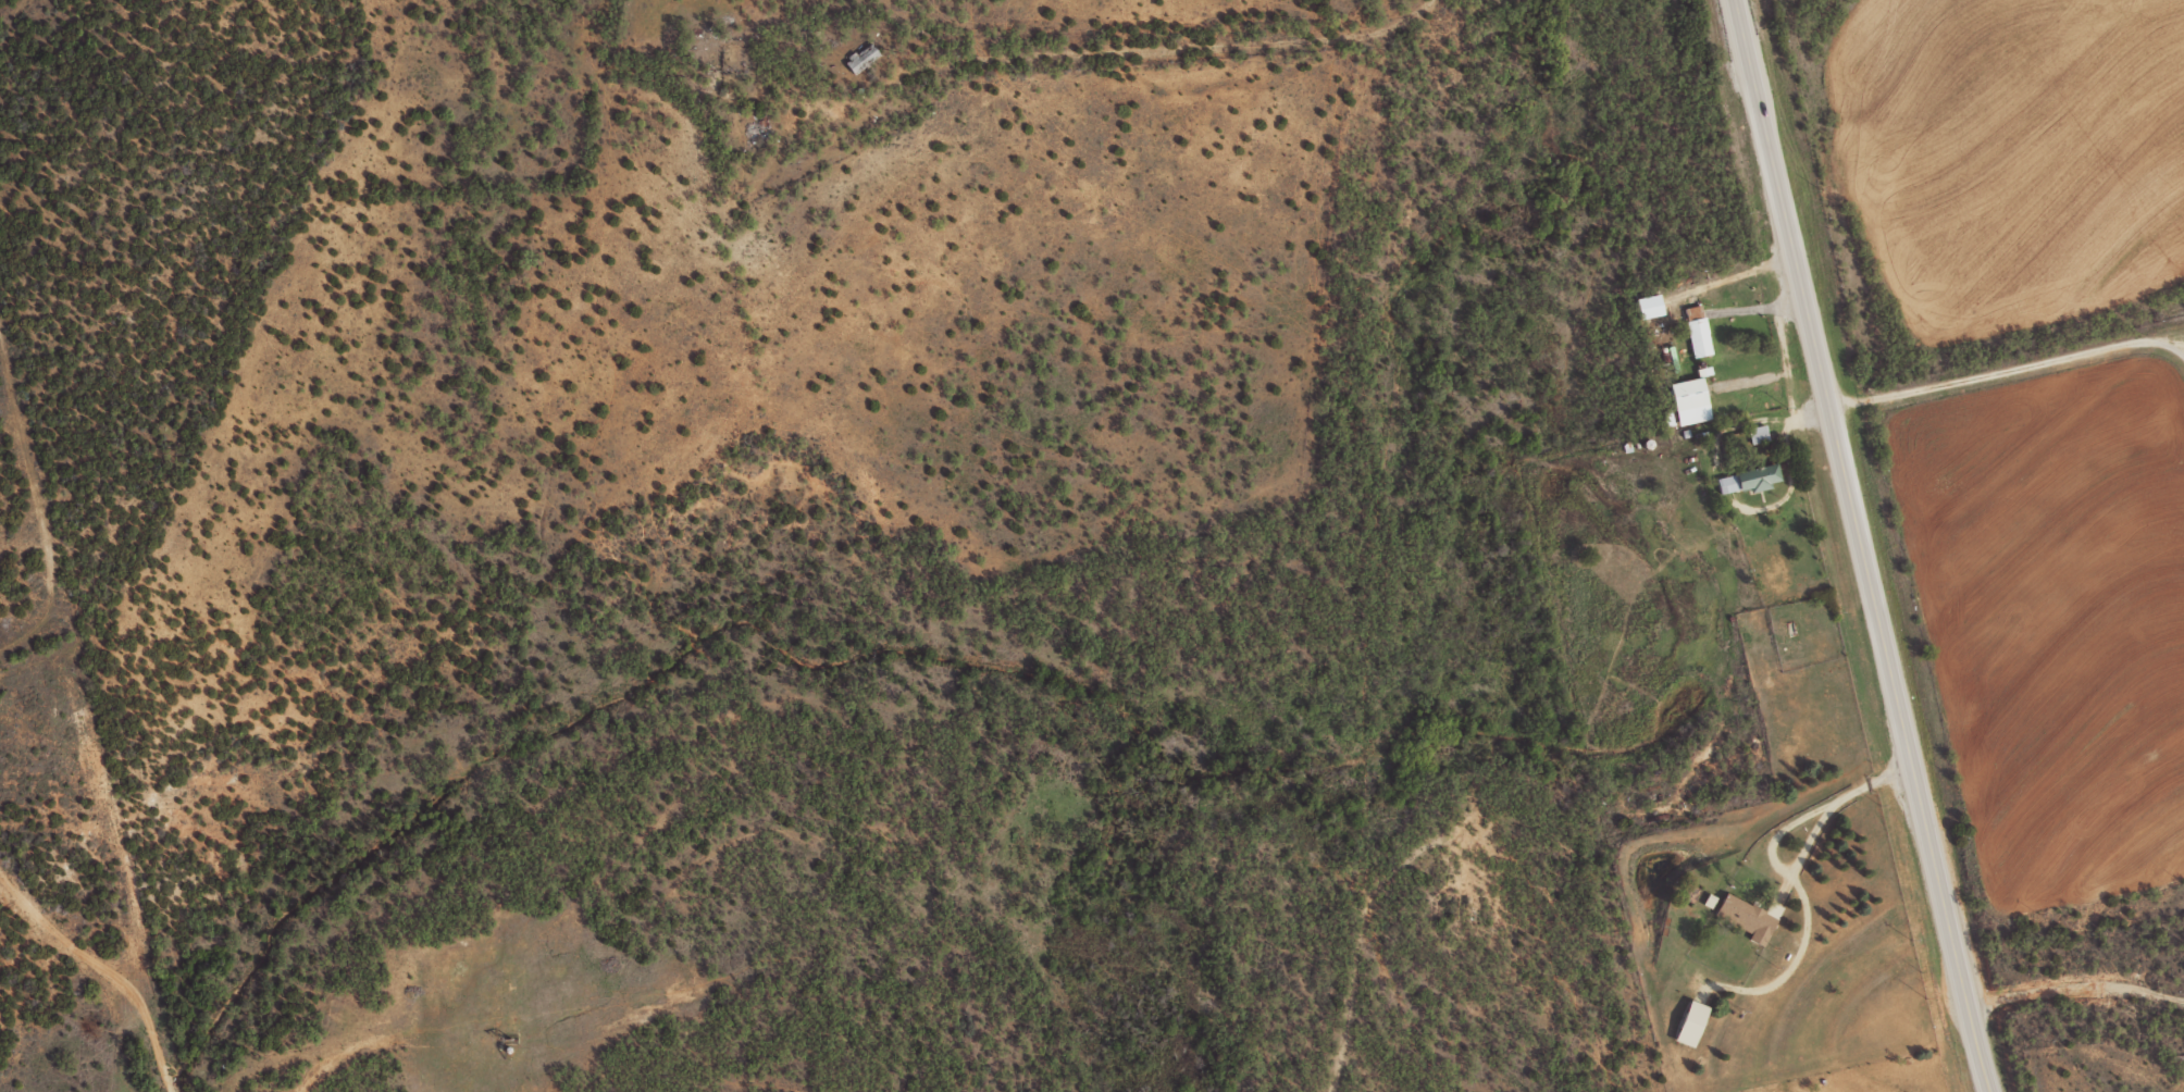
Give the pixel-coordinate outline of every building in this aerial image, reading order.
[(845,61),(854,74),(881,55),(872,42),(845,61)] [(1665,314),(1661,293),(1633,299),(1638,320),(1665,314)] [(1713,354),(1702,304),(1683,308),(1695,358),(1713,354)] [(1712,419),(1705,377),(1671,383),(1677,425),(1712,419)] [(1749,427),(1751,443),(1769,441),(1767,425),(1749,427)] [(1783,480),(1777,461),(1716,479),(1721,496),(1751,487),(1753,493),(1773,487),(1772,483),(1783,480)] [(1715,917),(1750,932),(1747,939),(1765,946),(1782,906),(1768,900),(1764,910),(1725,893),(1715,917)] [(1677,1042),(1698,1047),(1708,1005),(1690,1001),(1688,1011),(1684,1010),(1677,1042)]
